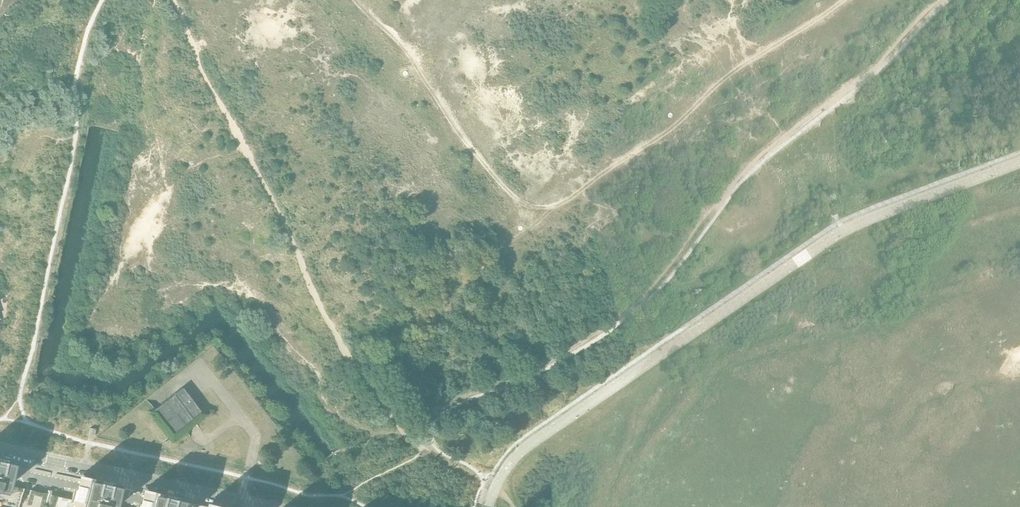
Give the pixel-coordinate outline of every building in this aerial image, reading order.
[(202,414),(195,405),(181,388),(151,412),(172,438),(202,414)] [(18,491),(20,489),(5,486),(8,475),(4,474),(7,460),(0,459),(0,506),(16,506),(18,491)] [(95,482),(91,481),(92,479),(80,476),(77,490),(73,489),(71,500),(72,500),(71,503),(56,500),(55,506),(90,506),(95,482)] [(113,498),(110,497),(113,483),(101,481),(100,483),(95,482),(90,506),(111,506),(113,498)] [(56,500),(71,503),(72,500),(71,500),(55,496),(51,495),(46,494),(43,493),(43,494),(42,494),(33,492),(34,491),(22,488),(22,489),(20,489),(18,491),(16,506),(55,506),(56,500)] [(159,496),(154,495),(155,492),(143,490),(140,506),(157,506),(159,496)] [(191,503),(176,500),(176,497),(165,494),(164,497),(159,496),(157,506),(190,506),(191,503)]
